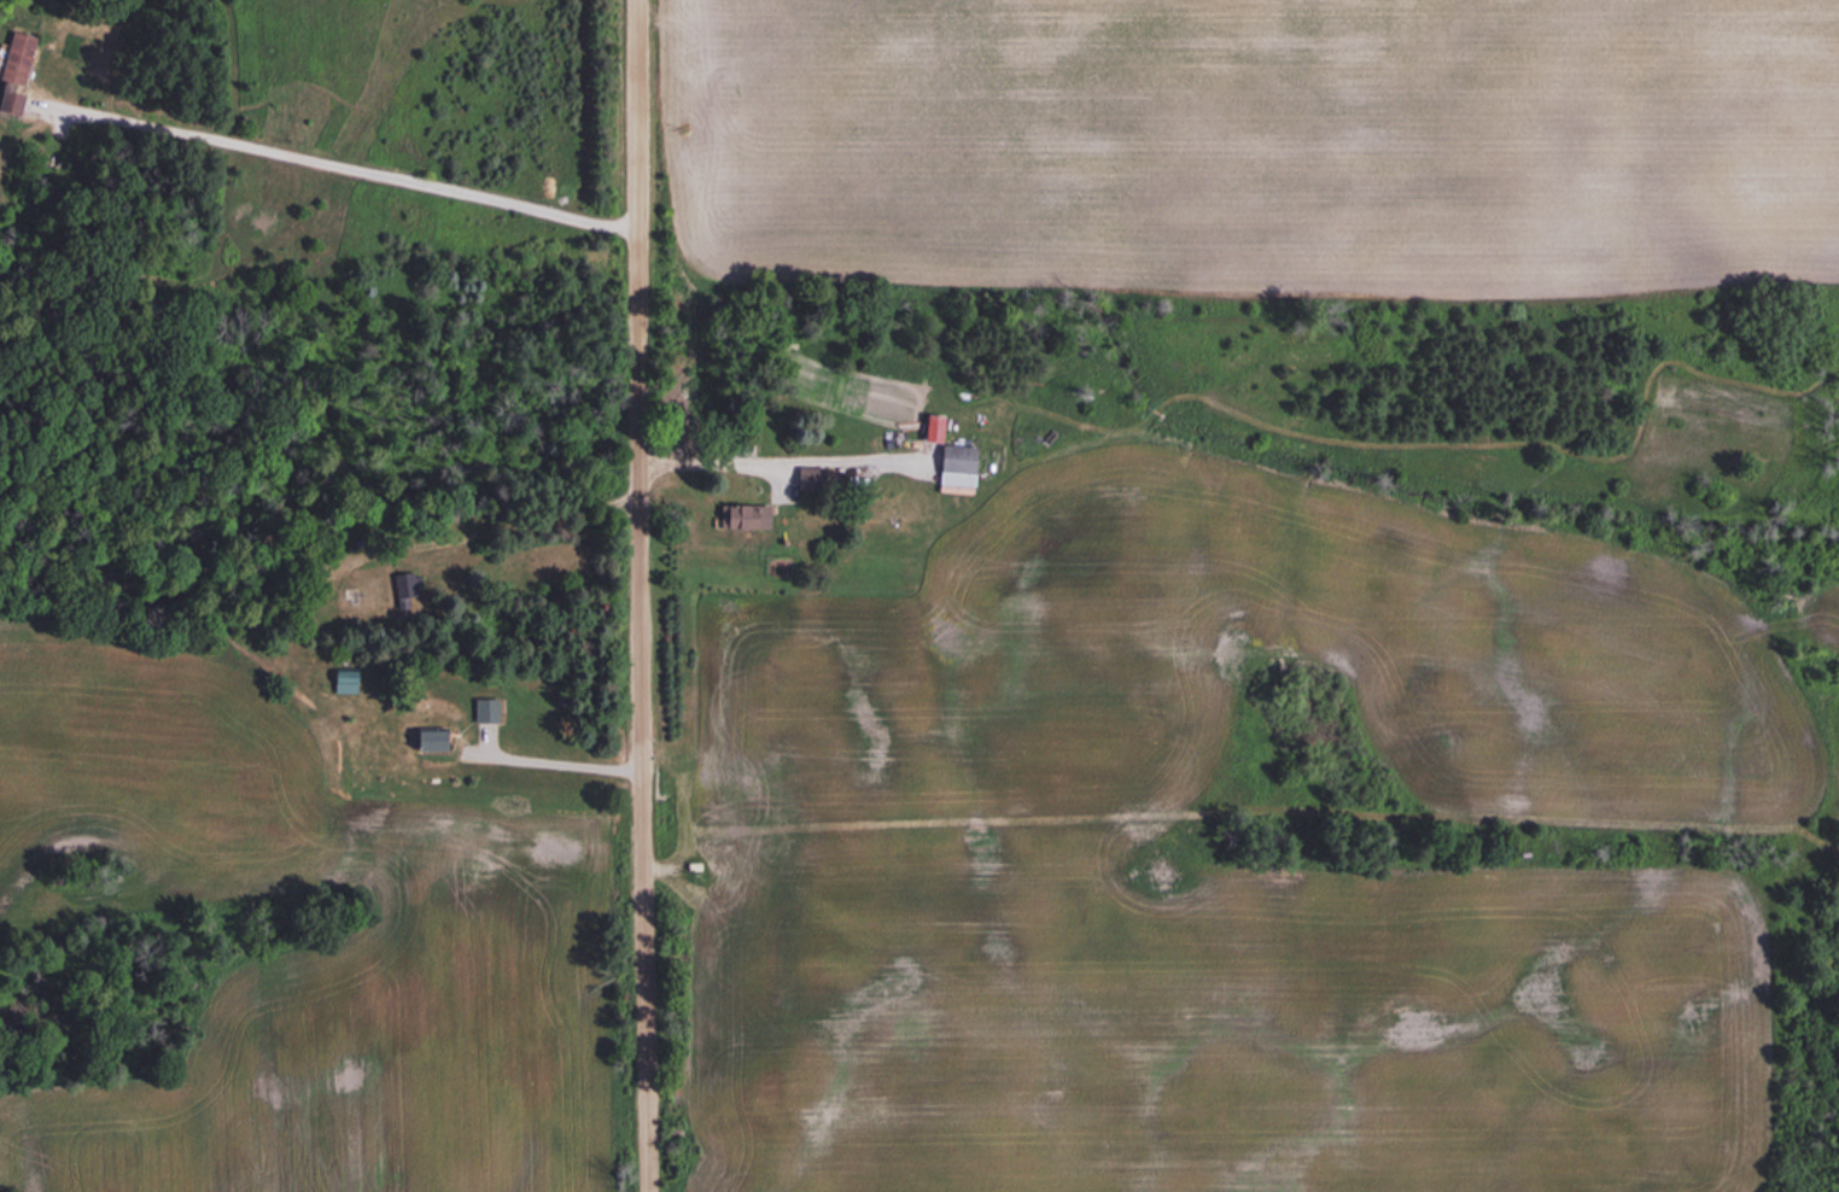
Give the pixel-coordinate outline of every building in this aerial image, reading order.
[(12,32),(0,83),(0,113),(17,117),(36,37),(12,32)] [(976,446),(941,446),(941,474),(976,474),(976,446)] [(825,490),(825,467),(796,467),(796,490),(825,490)] [(758,505),(720,505),(720,530),(758,530),(758,505)] [(407,596),(421,596),(420,573),(394,574),(395,609),(408,608),(407,596)] [(334,684),(356,684),(356,669),(334,669),(334,684)] [(474,723),(497,723),(497,698),(474,698),(474,723)] [(447,750),(447,729),(417,729),(417,750),(447,750)]
